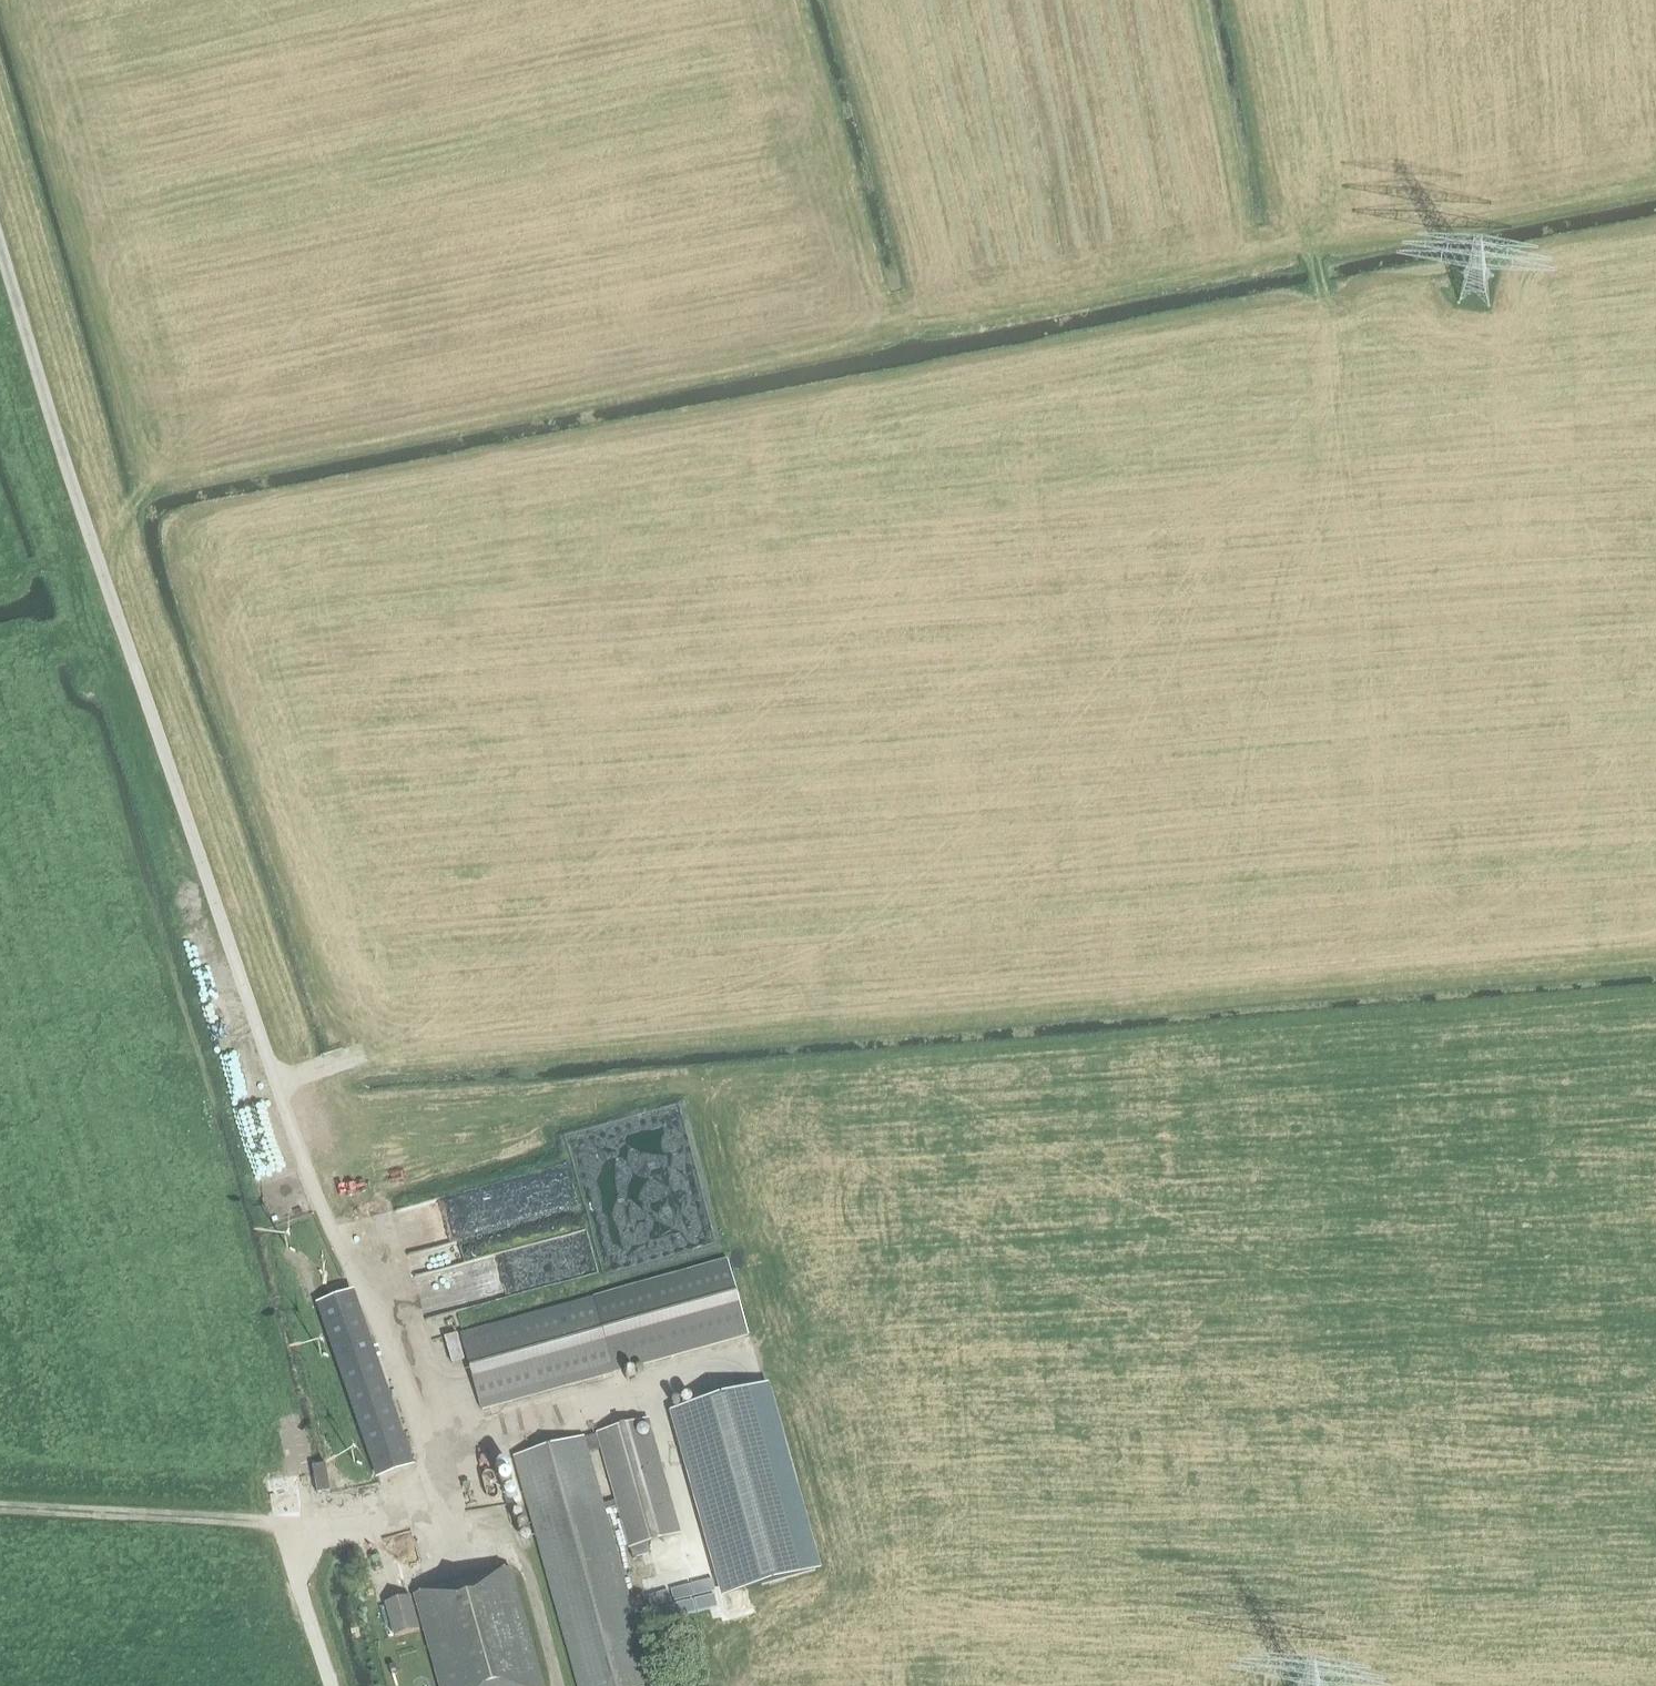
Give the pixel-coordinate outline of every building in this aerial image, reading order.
[(478,1188),(397,1208),(408,1253),(437,1246),(442,1264),(470,1257),(466,1239),(489,1233),(478,1188)] [(480,1410),(613,1373),(748,1335),(727,1259),(459,1334),(480,1410)] [(813,1570),(762,1386),(674,1411),(725,1595),(813,1570)] [(512,1457),(576,1685),(654,1685),(605,1510),(616,1507),(627,1549),(680,1534),(648,1418),(595,1433),(595,1435),(584,1438),(584,1436),(512,1457)] [(324,1464),(328,1490),(340,1488),(336,1462),(324,1464)] [(510,1570),(414,1596),(439,1685),(541,1685),(510,1570)] [(419,1630),(410,1596),(383,1604),(393,1637),(419,1630)]
